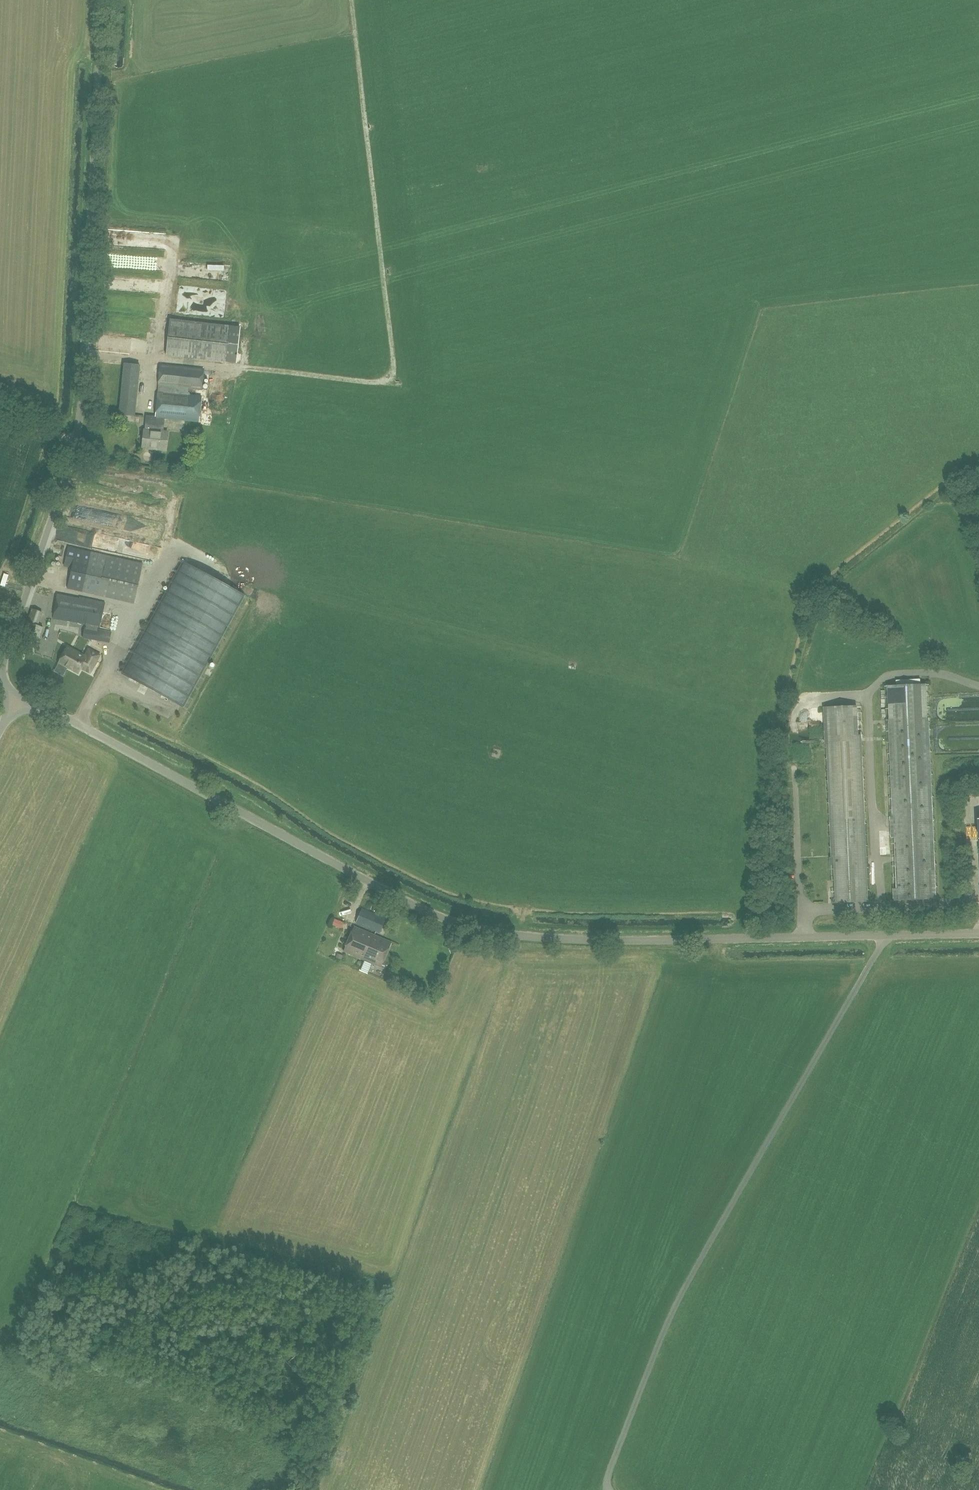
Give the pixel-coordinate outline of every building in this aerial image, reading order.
[(236,363),(240,328),(171,320),(166,354),(227,362),(236,363)] [(121,363),(116,415),(132,416),(137,365),(121,363)] [(161,365),(159,386),(190,389),(203,390),(205,369),(161,365)] [(189,395),(190,389),(159,386),(155,430),(164,431),(165,419),(199,422),(202,396),(189,395)] [(164,431),(155,430),(144,429),(143,448),(166,450),(168,432),(164,431)] [(68,588),(135,602),(143,563),(68,547),(64,566),(72,567),(68,588)] [(242,595),(185,564),(124,674),(181,706),(242,595)] [(100,627),(105,601),(76,596),(76,598),(57,594),(53,618),(85,624),(85,625),(87,625),(98,627),(100,627)] [(34,655),(44,627),(38,625),(42,612),(32,609),(18,649),(34,655)] [(112,632),(97,629),(98,627),(87,625),(86,627),(85,627),(83,638),(110,643),(112,632)] [(90,673),(100,655),(88,649),(85,656),(67,647),(59,663),(79,674),(81,668),(90,673)] [(885,686),(894,900),(937,899),(929,685),(885,686)] [(862,705),(824,707),(833,903),(871,901),(862,705)] [(796,721),(795,729),(805,730),(806,722),(796,721)] [(386,918),(368,910),(362,908),(356,922),(362,925),(380,933),(386,918)] [(327,928),(339,932),(342,923),(330,919),(327,928)] [(364,959),(375,935),(355,927),(345,951),(364,959)] [(391,942),(375,935),(364,959),(381,966),(391,942)]
